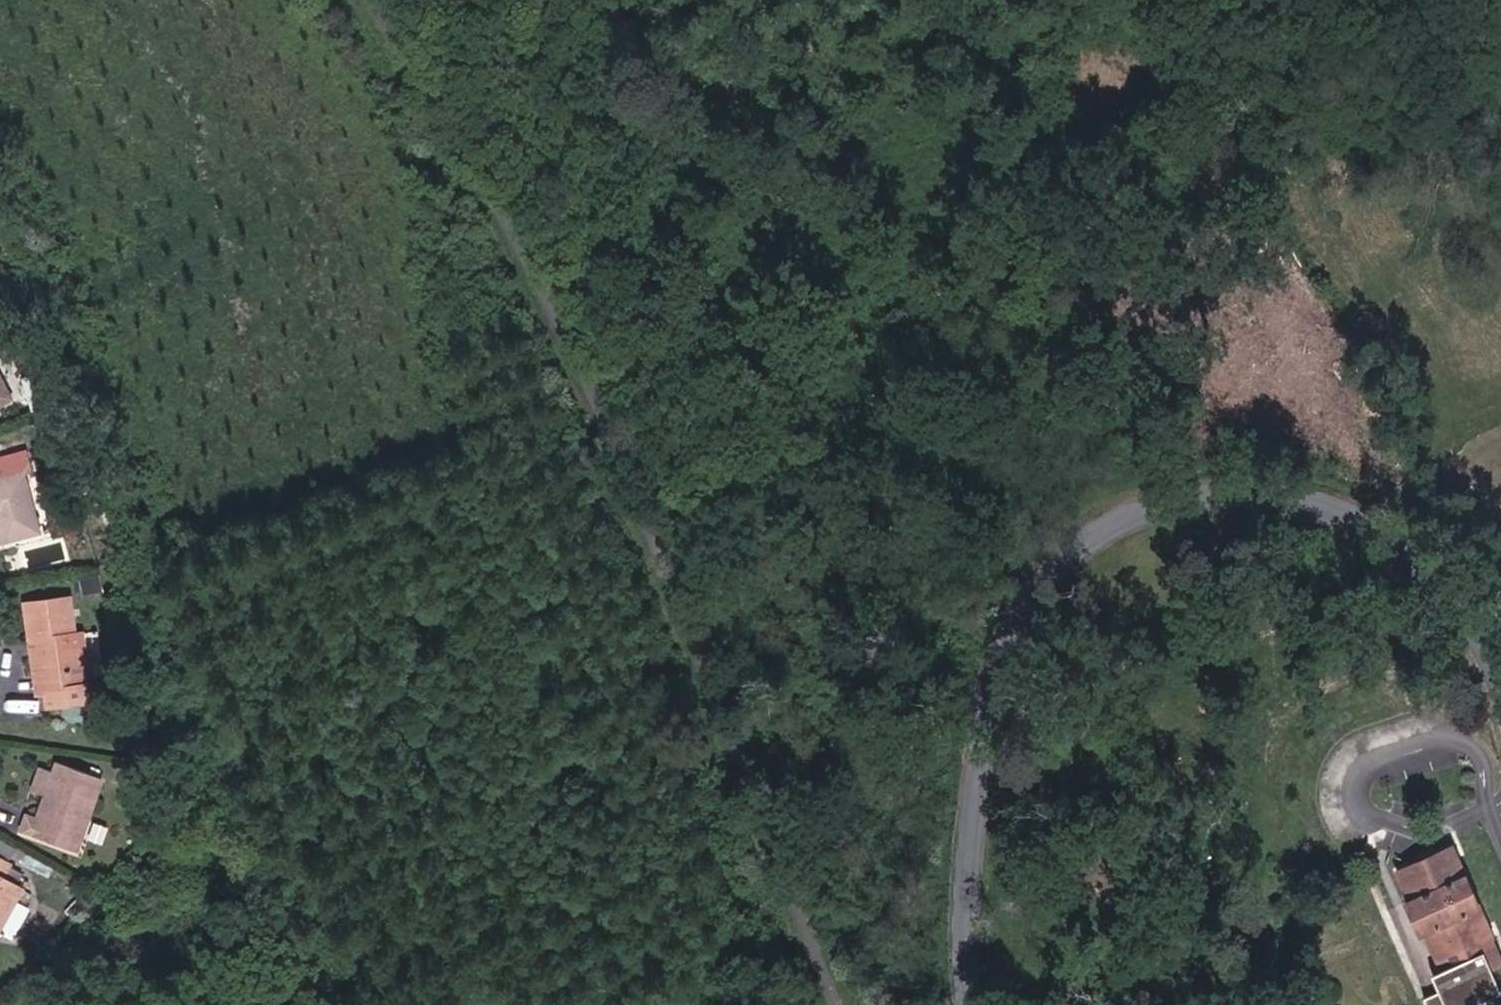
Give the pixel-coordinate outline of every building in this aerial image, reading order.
[(7,525),(43,514),(25,455),(32,453),(26,436),(0,443),(0,505),(7,525)] [(77,582),(33,590),(39,626),(48,624),(57,677),(59,692),(102,685),(90,617),(84,619),(77,582)] [(39,626),(48,679),(57,677),(48,624),(39,626)] [(69,761),(56,794),(62,797),(46,838),(82,851),(111,777),(69,761)] [(40,836),(46,838),(62,797),(56,794),(40,836)] [(1461,846),(1440,855),(1439,851),(1424,858),(1425,862),(1406,871),(1419,901),(1414,903),(1429,935),(1433,933),(1446,962),(1457,958),(1467,982),(1432,998),(1435,1004),(1500,1004),(1500,942),(1500,939),(1500,938),(1500,937),(1461,846)] [(0,860),(0,930),(25,895),(8,884),(16,872),(0,860)]
